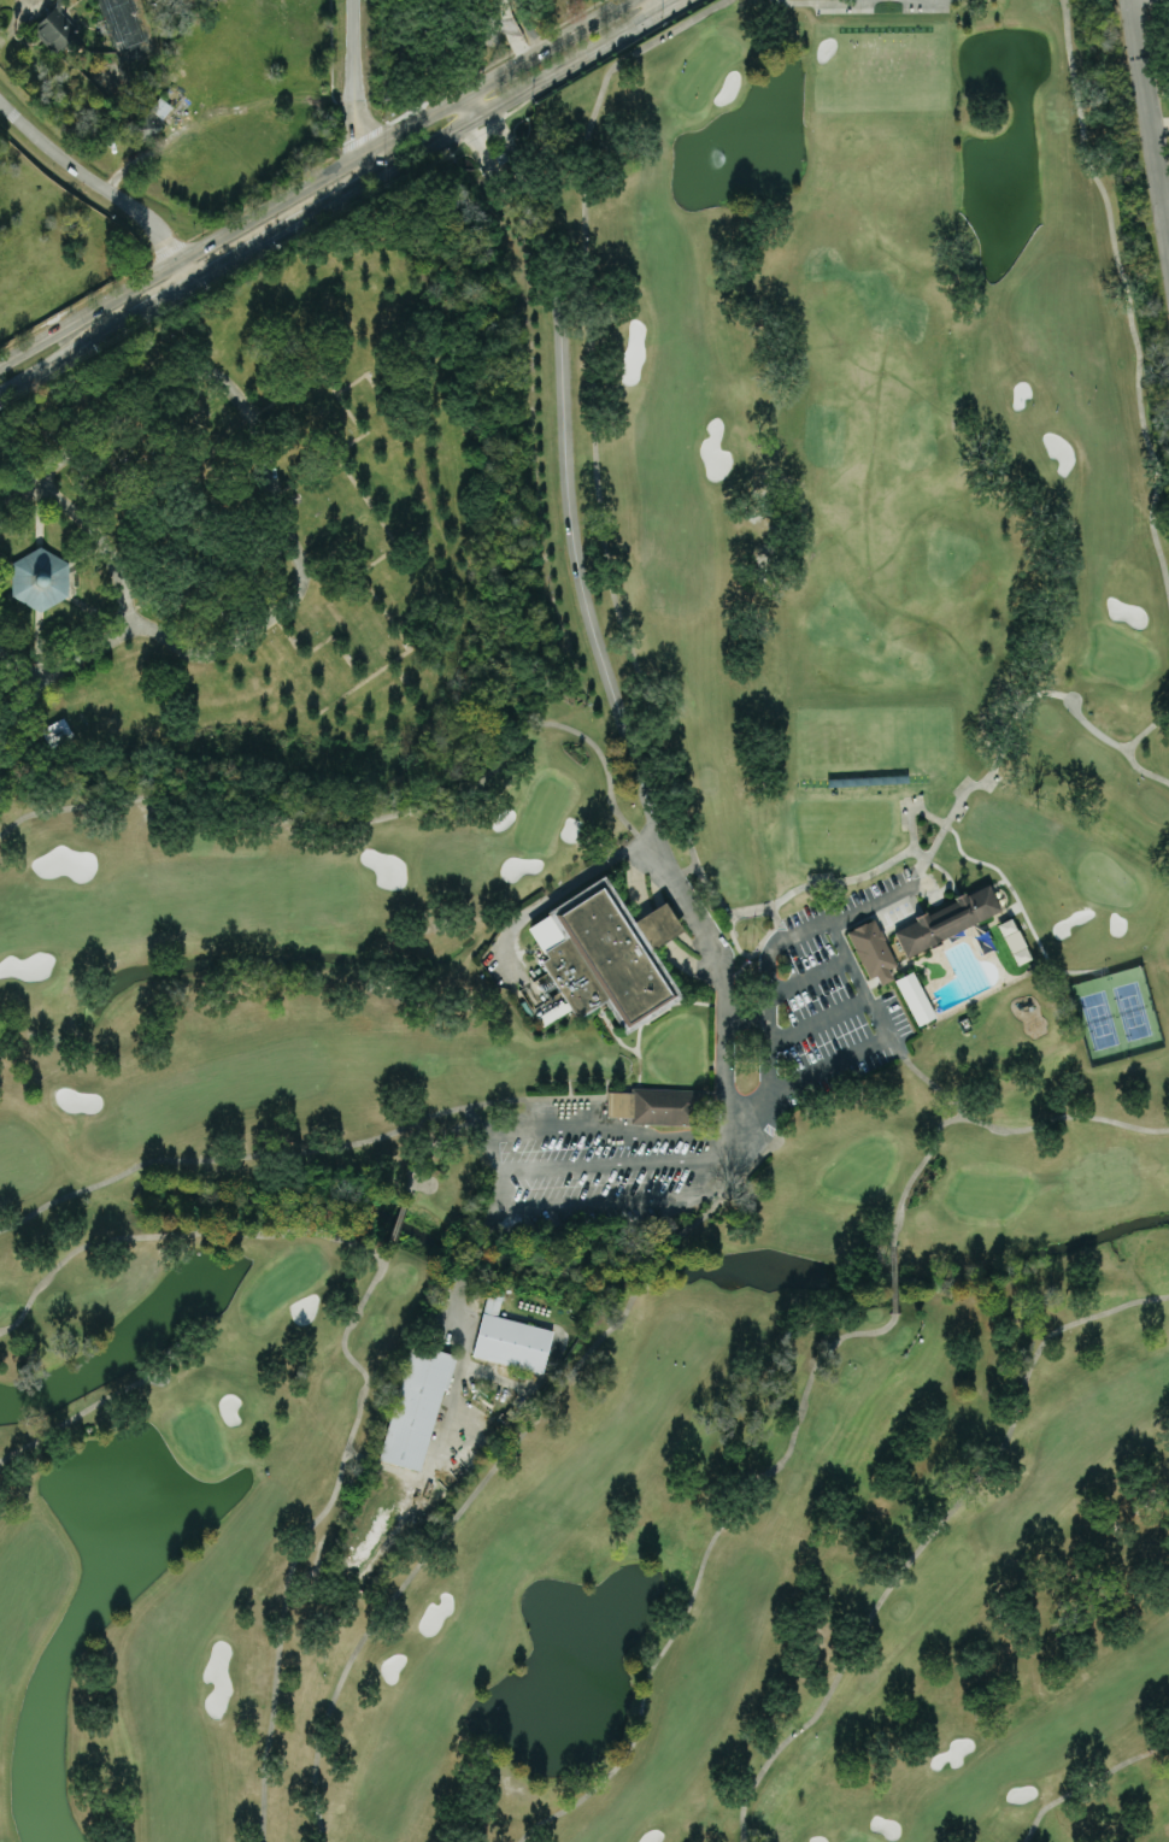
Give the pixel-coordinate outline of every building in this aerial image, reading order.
[(86,39),(56,7),(63,0),(58,0),(60,2),(32,28),(54,52),(63,43),(71,52),(86,39)] [(173,107),(158,95),(130,133),(146,145),(173,107)] [(39,546),(66,561),(69,596),(40,612),(11,595),(12,560),(39,546)] [(50,748),(73,736),(63,717),(41,729),(50,748)] [(604,873),(634,920),(664,901),(682,929),(650,948),(680,996),(623,1032),(604,1002),(577,1019),(519,926),(604,873)] [(892,928),(988,883),(1001,911),(906,957),(892,928)] [(873,918),(897,963),(868,978),(844,934),(873,918)] [(1009,918),(1030,958),(1017,965),(995,925),(1009,918)] [(911,970),(935,1016),(917,1025),(893,979),(911,970)] [(570,1011),(566,1003),(538,1016),(542,1024),(570,1011)] [(630,1087),(711,1088),(711,1124),(630,1123),(630,1116),(606,1116),(606,1091),(630,1091),(630,1087)] [(488,1287),(470,1355),(542,1373),(553,1329),(498,1314),(504,1290),(488,1287)] [(454,1355),(412,1343),(376,1459),(419,1472),(454,1355)]
